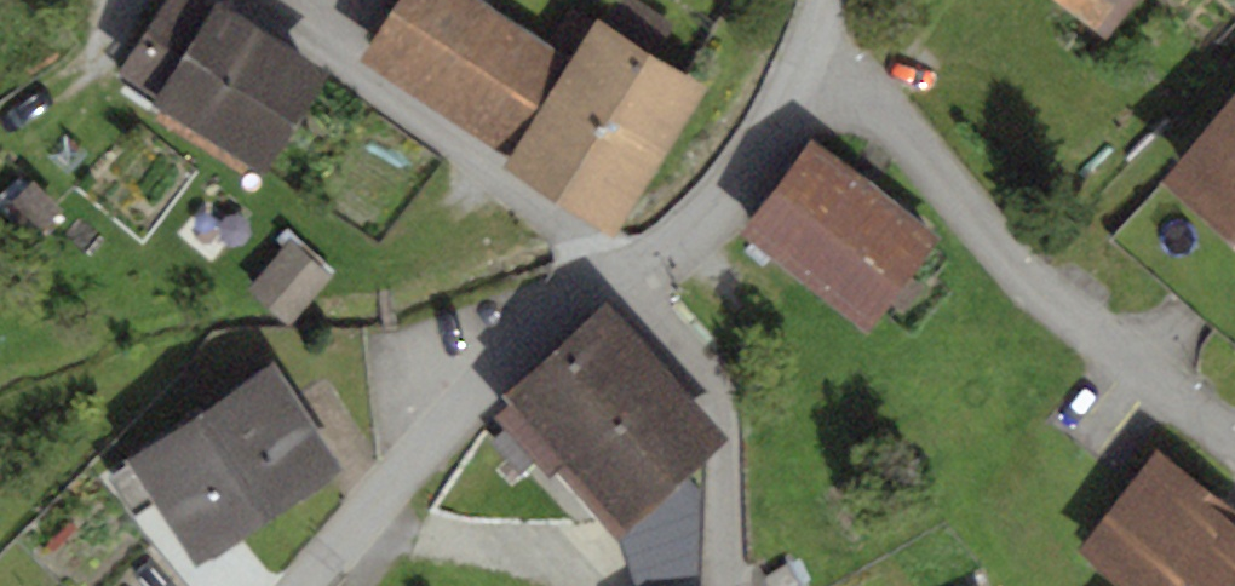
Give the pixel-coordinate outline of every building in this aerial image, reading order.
[(216,2),(209,13),(188,0),(166,0),(116,78),(265,172),(328,73),(216,2)] [(481,0),(401,0),(363,60),(511,155),(504,166),(613,235),(708,87),(655,54),(674,25),(635,0),(608,0),(595,20),(571,5),(548,42),(481,0)] [(1093,31),(1118,0),(1056,0),(1093,31)] [(1093,31),(1105,40),(1137,0),(1118,0),(1093,31)] [(1159,181),(1163,185),(1234,246),(1234,92),(1159,181)] [(940,241),(811,144),(741,237),(870,334),(940,241)] [(61,211),(33,180),(5,205),(33,236),(61,211)] [(1163,185),(1111,238),(1234,343),(1234,246),(1163,185)] [(332,277),(290,240),(247,289),(289,325),(332,277)] [(601,307),(501,396),(508,403),(493,417),(505,430),(494,440),(523,471),(534,461),(547,476),(554,470),(564,461),(624,527),(684,473),(721,440),(601,307)] [(275,363),(124,460),(127,464),(108,476),(132,512),(153,499),(196,565),(344,470),(275,363)] [(1160,451),(1081,550),(1126,585),(1234,585),(1234,510),(1160,451)] [(618,532),(624,527),(564,461),(554,470),(613,537),(618,532)] [(618,532),(633,585),(701,585),(704,494),(684,473),(618,532)] [(786,564),(762,577),(767,585),(798,585),(786,564)]
